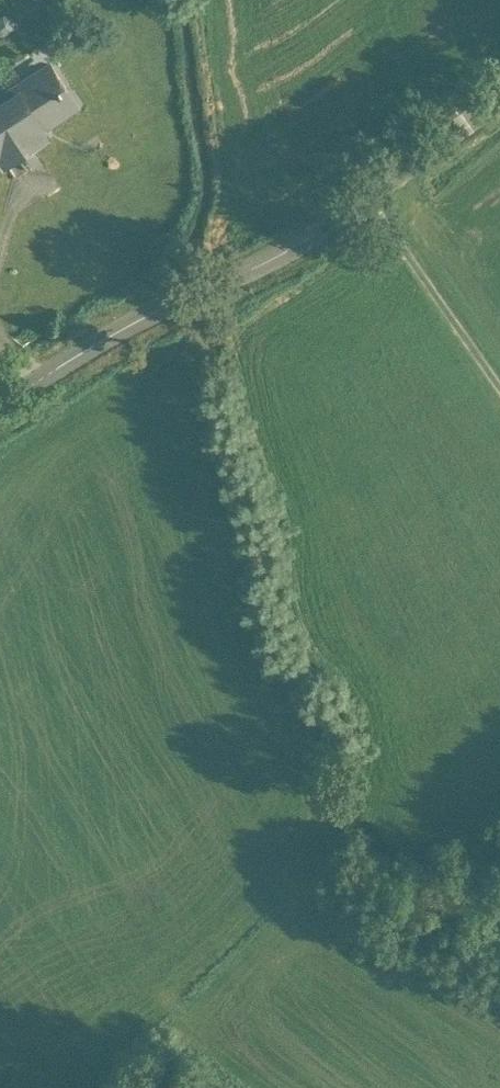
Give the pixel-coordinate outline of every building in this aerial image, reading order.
[(62,58),(0,97),(0,164),(92,106),(62,58)]
